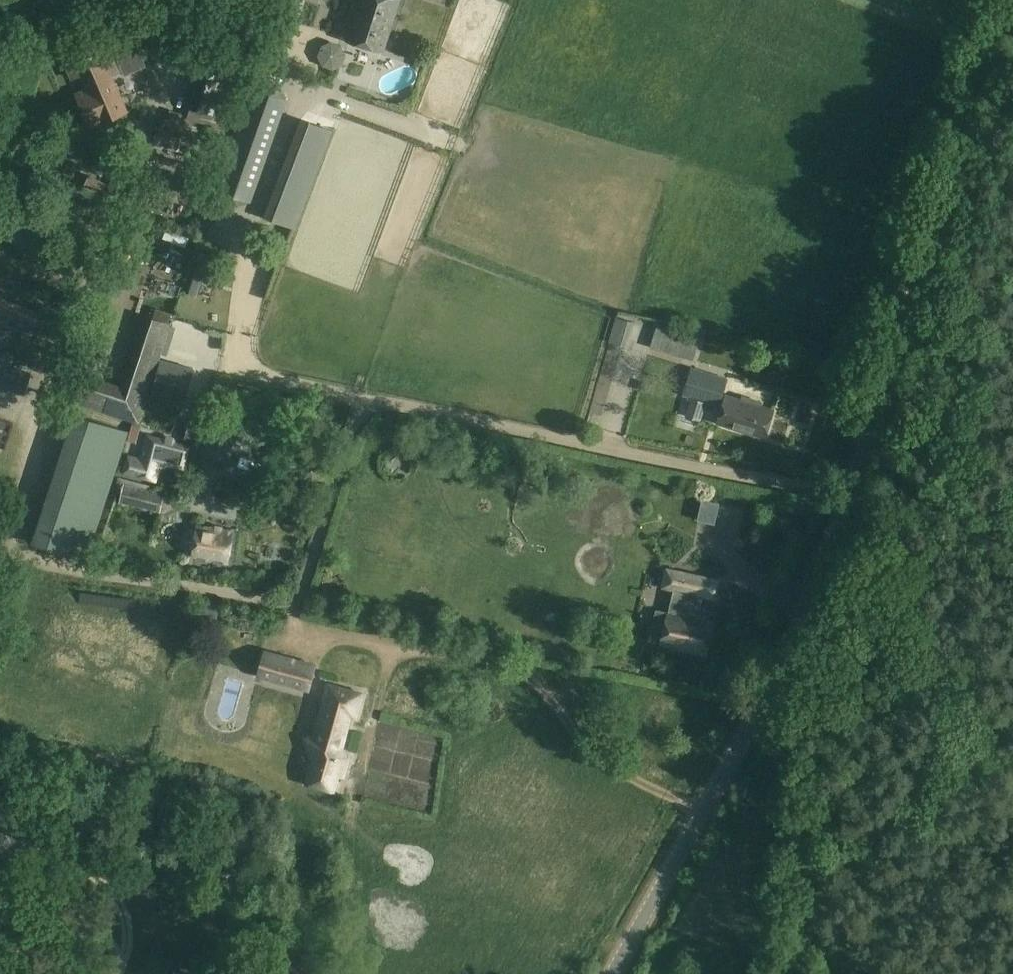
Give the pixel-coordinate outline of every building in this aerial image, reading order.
[(399,0),(362,0),(349,40),(383,51),(399,0)] [(323,67),(346,61),(339,37),(317,43),(323,67)] [(101,51),(96,40),(95,38),(61,53),(72,79),(81,75),(86,87),(75,92),(79,100),(91,128),(103,123),(103,122),(107,120),(107,121),(124,114),(118,100),(122,99),(112,75),(121,71),(110,47),(101,51)] [(202,60),(188,106),(190,106),(188,114),(170,109),(167,118),(161,116),(153,142),(187,152),(190,142),(193,143),(200,121),(214,125),(212,130),(223,133),(228,117),(219,114),(226,90),(236,92),(241,74),(235,72),(240,59),(206,49),(203,61),(202,60)] [(252,203),(288,101),(282,90),(267,85),(253,91),(219,190),(224,201),(237,207),(252,203)] [(302,120),(266,216),(296,227),(332,131),(302,120)] [(157,278),(153,294),(173,299),(177,284),(157,278)] [(34,334),(41,315),(0,300),(0,320),(34,334)] [(144,313),(136,338),(120,385),(88,374),(77,403),(139,423),(165,347),(172,322),(144,313)] [(651,347),(694,359),(700,337),(657,324),(651,347)] [(621,355),(643,358),(647,331),(624,328),(621,355)] [(33,374),(13,367),(17,357),(0,352),(0,386),(25,394),(25,396),(26,396),(33,374)] [(195,367),(162,358),(152,395),(186,404),(195,367)] [(726,379),(692,368),(684,396),(718,406),(726,379)] [(721,408),(716,424),(734,429),(765,439),(774,411),(762,407),(763,404),(744,398),(729,393),(726,393),(721,408)] [(201,452),(230,461),(242,418),(213,410),(201,452)] [(76,413),(33,542),(86,560),(128,431),(76,413)] [(131,426),(125,448),(140,452),(146,430),(131,426)] [(130,456),(126,472),(155,480),(158,471),(163,466),(170,464),(185,468),(190,448),(148,437),(141,459),(130,456)] [(152,485),(126,478),(120,502),(160,511),(166,492),(157,489),(157,491),(151,489),(152,485)] [(714,524),(718,503),(701,499),(696,520),(714,524)] [(194,558),(227,563),(232,531),(199,526),(194,558)] [(705,654),(713,622),(714,619),(697,615),(698,610),(669,603),(665,620),(653,617),(648,640),(662,644),(662,643),(705,654)] [(308,691),(314,668),(266,655),(260,678),(308,691)] [(329,687),(321,718),(318,731),(320,732),(319,737),(308,740),(314,762),(309,785),(334,791),(338,776),(342,777),(347,758),(340,757),(349,715),(356,717),(361,695),(329,687)] [(9,811),(0,801),(0,819),(9,811)]
